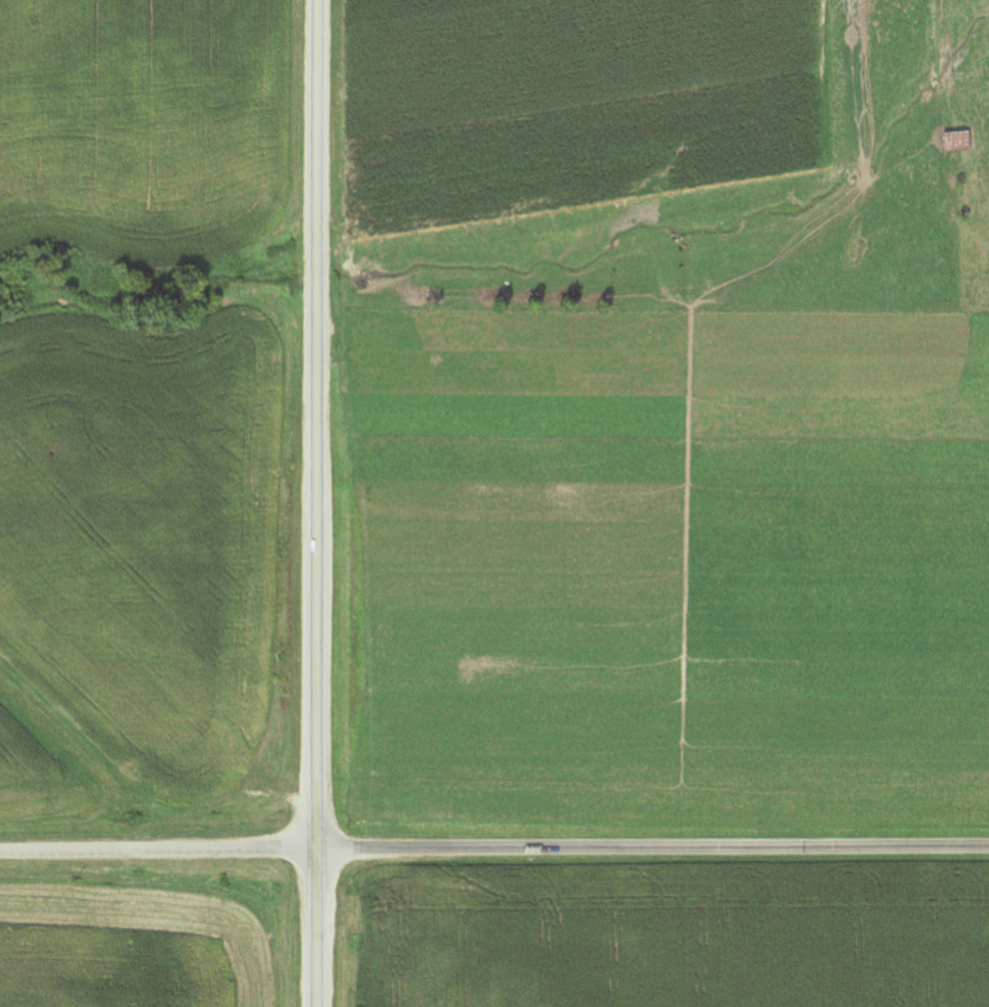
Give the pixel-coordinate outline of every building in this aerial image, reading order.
[(971,150),(971,133),(944,133),(944,150),(971,150)]
